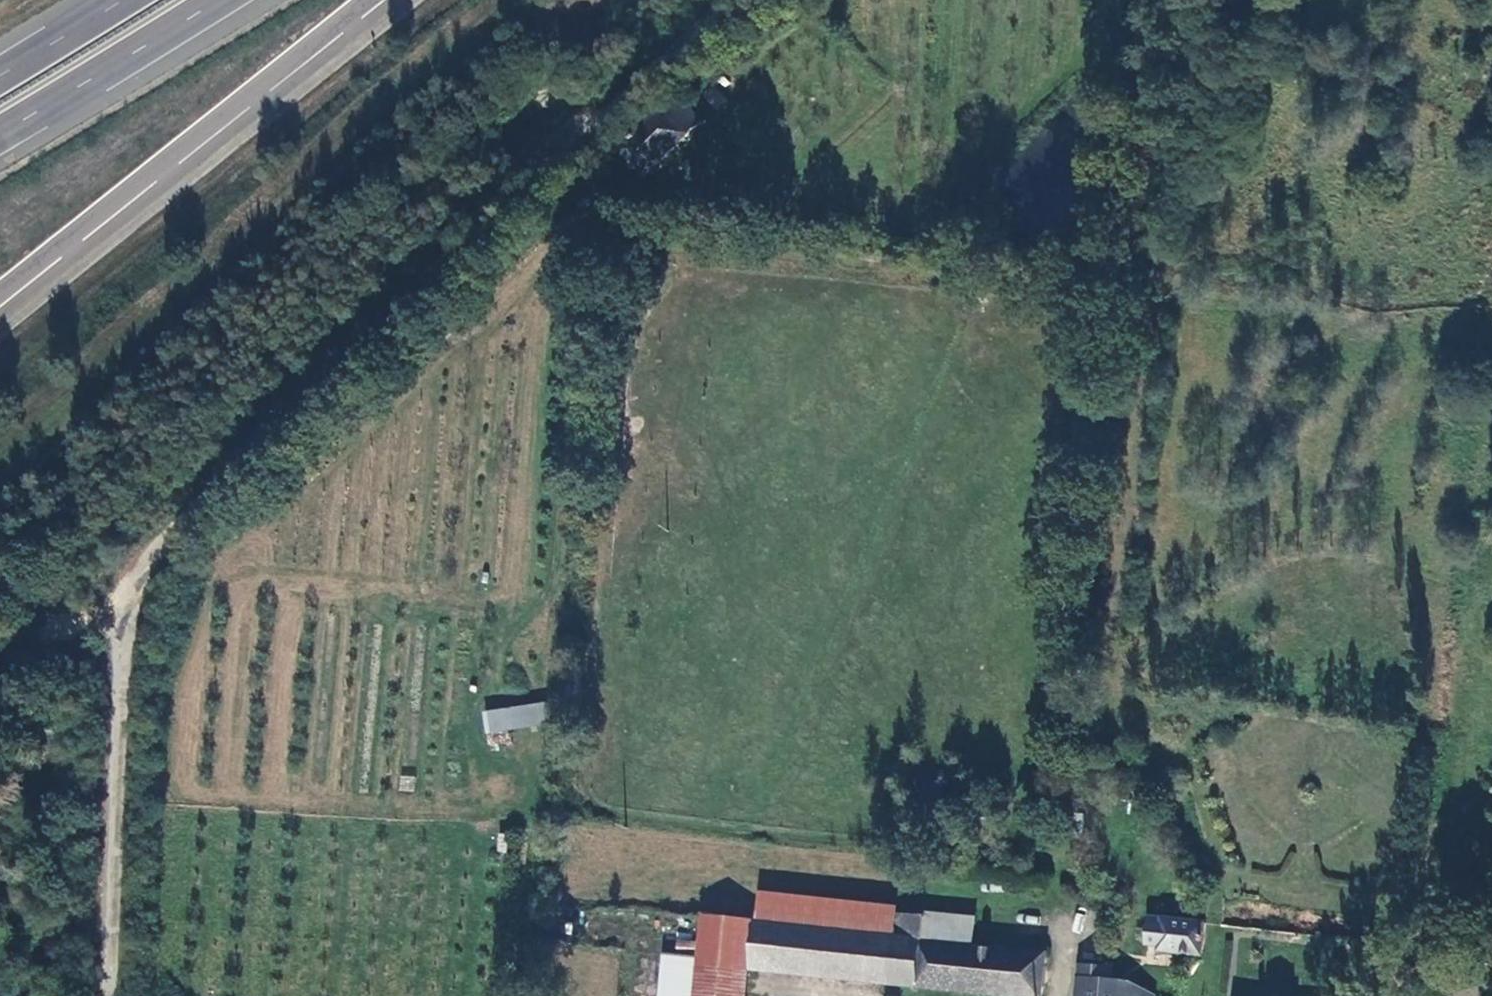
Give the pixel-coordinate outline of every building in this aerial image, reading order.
[(699,121),(676,94),(617,151),(641,176),(699,121)] [(545,701),(482,710),(485,733),(548,724),(545,701)] [(889,987),(897,913),(897,907),(758,892),(755,923),(702,917),(697,959),(663,955),(658,995),(747,995),(750,972),(889,987)] [(967,995),(1042,995),(1047,953),(973,945),(923,940),(925,916),(897,913),(889,987),(967,995)] [(925,913),(925,916),(923,940),(973,945),(976,918),(925,913)] [(1159,950),(1200,954),(1203,923),(1148,917),(1146,944),(1160,945),(1159,950)] [(1131,984),(1111,981),(1112,969),(1077,966),(1074,995),(1129,995),(1131,984)] [(1131,984),(1129,995),(1155,995),(1131,984)]
